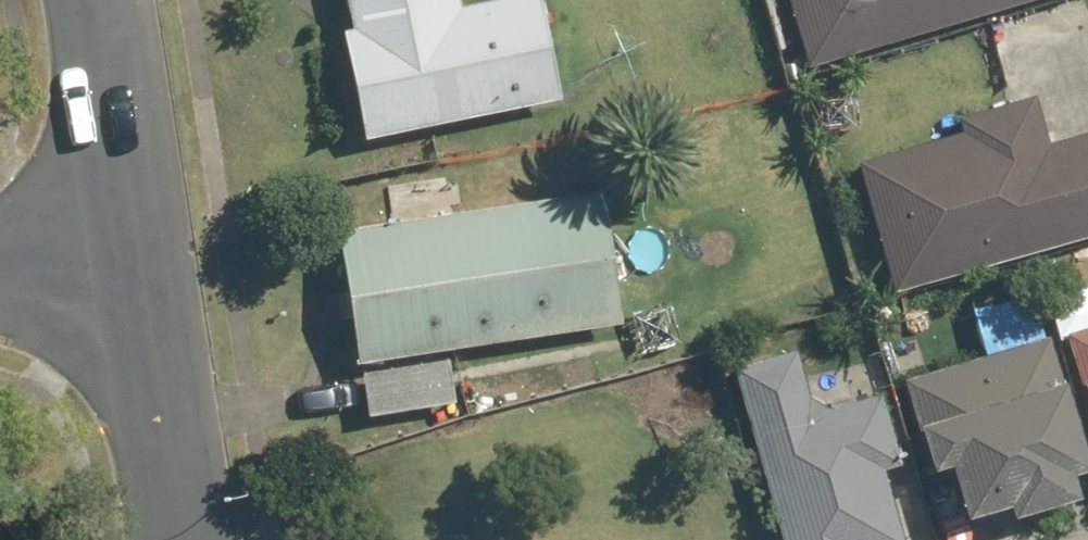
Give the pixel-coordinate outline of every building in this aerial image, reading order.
[(354,134),(553,99),(535,0),(482,0),(431,9),(429,0),(341,0),(344,21),(335,23),(354,134)] [(803,67),(1022,0),(782,0),(803,67)] [(854,163),(894,292),(1087,232),(1087,128),(1044,141),(1029,93),(954,116),(959,131),(854,163)] [(599,191),(334,228),(351,365),(358,364),(365,420),(453,409),(446,351),(616,330),(599,191)] [(1056,338),(1082,429),(1087,427),(1087,329),(1056,338)] [(729,369),(773,539),(918,539),(865,334),(729,369)] [(899,383),(925,469),(935,466),(953,524),(995,511),(998,523),(1073,501),(1065,475),(1083,469),(1044,339),(899,383)]
